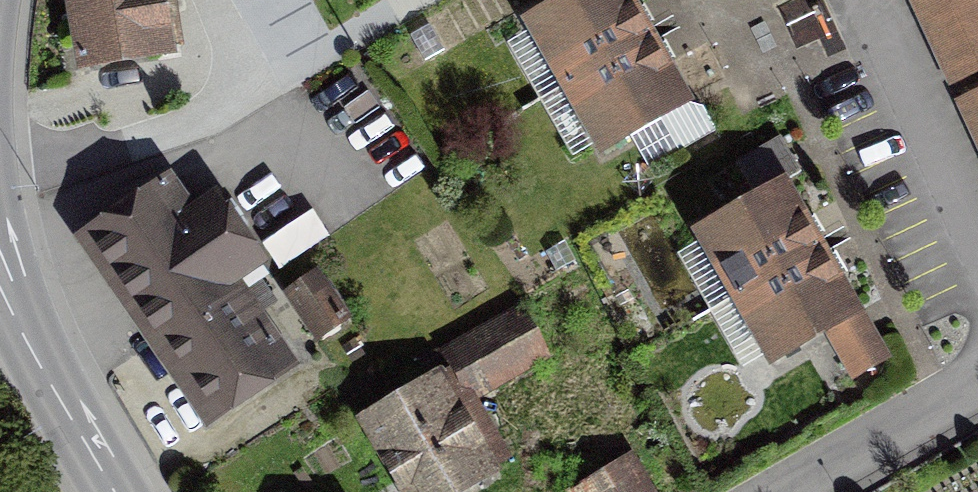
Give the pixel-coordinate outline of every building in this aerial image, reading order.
[(80,77),(181,59),(170,0),(67,0),(80,77)] [(649,37),(628,0),(547,0),(551,7),(529,19),(566,84),(649,37)] [(953,96),(977,84),(977,0),(910,0),(953,96)] [(716,129),(703,107),(686,102),(649,37),(566,84),(604,150),(660,118),(678,151),(716,129)] [(977,150),(977,108),(963,114),(977,150)] [(737,163),(756,197),(699,230),(736,295),(819,248),(782,183),(800,172),(780,137),(737,163)] [(315,379),(183,183),(87,247),(219,443),(315,379)] [(736,295),(774,360),(828,329),(854,377),(886,359),(819,248),(736,295)] [(289,293),(293,299),(318,334),(346,314),(317,273),(289,293)] [(527,310),(449,353),(483,414),(560,372),(527,310)] [(443,376),(349,430),(385,491),(493,491),(505,485),(443,376)] [(633,467),(590,491),(647,491),(633,467)]
